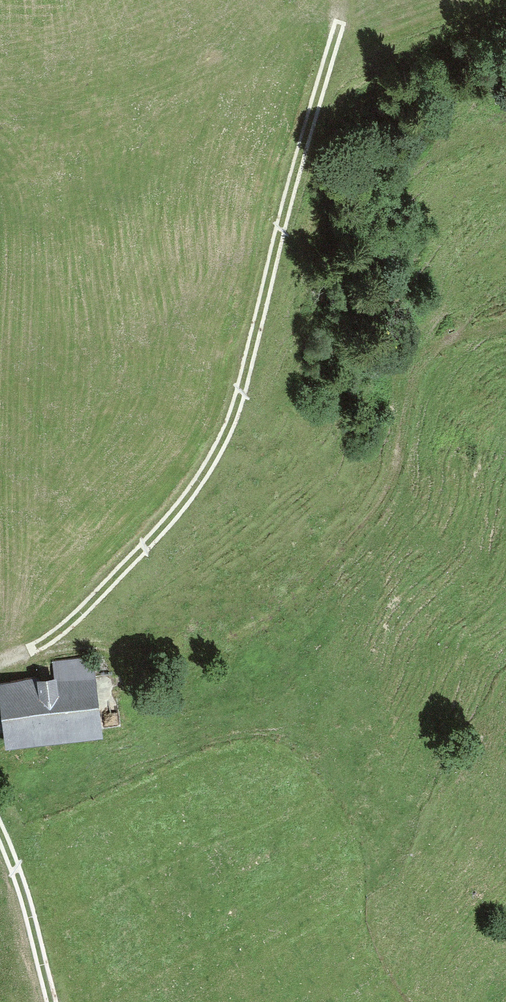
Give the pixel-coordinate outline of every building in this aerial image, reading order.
[(57,681),(2,687),(8,751),(103,742),(95,657),(55,661),(57,681)]
